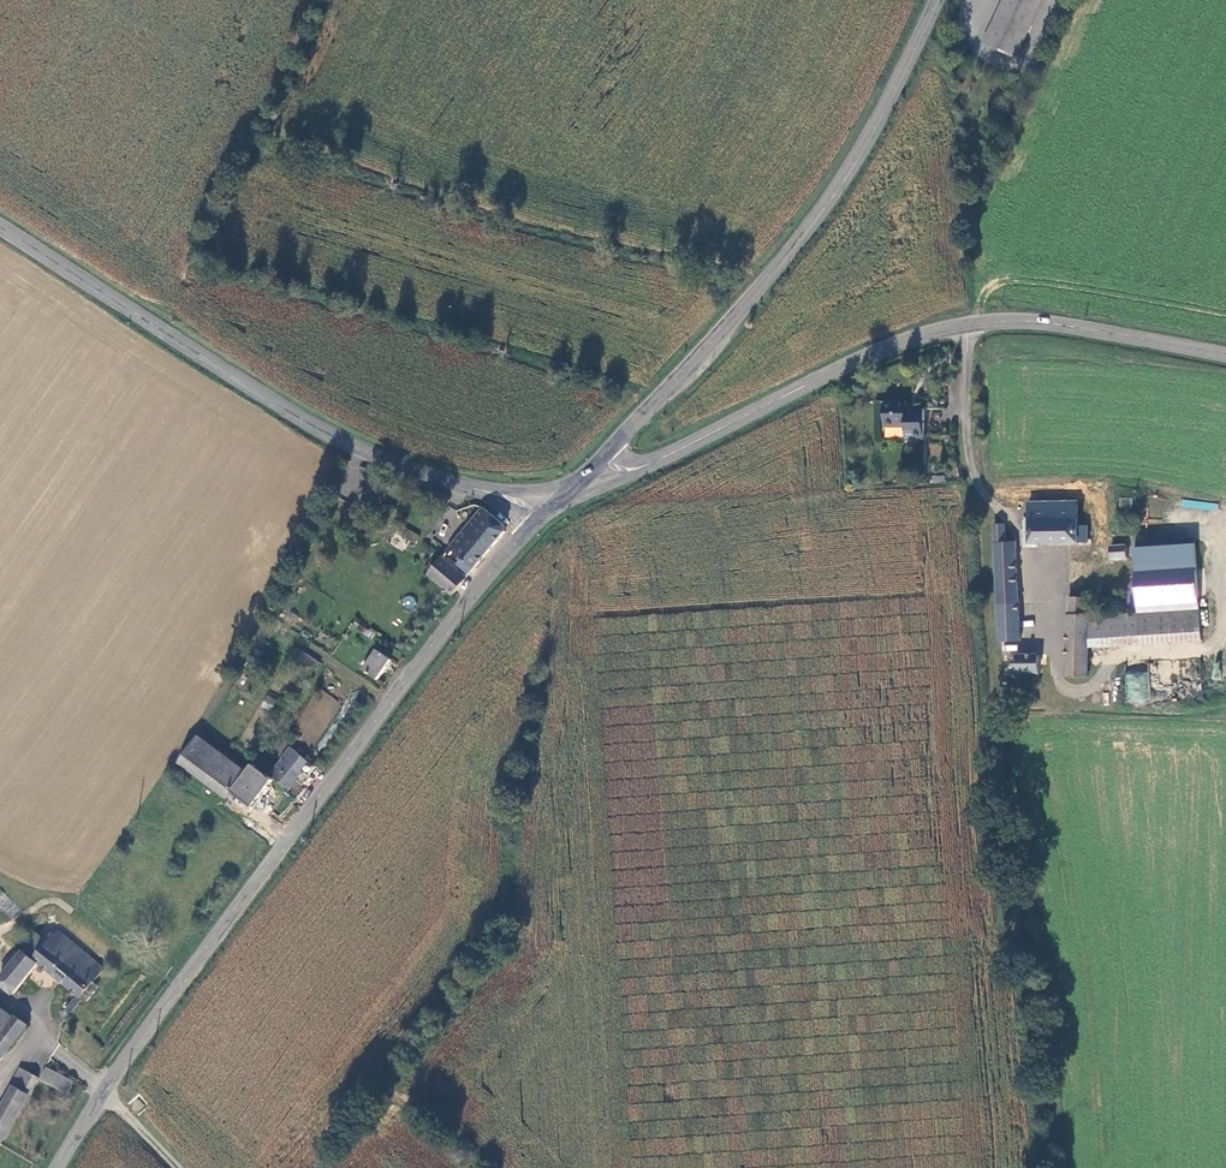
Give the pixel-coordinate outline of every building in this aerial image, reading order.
[(1046,0),(1010,0),(998,24),(1027,37),(1046,0)] [(903,410),(903,402),(881,403),(882,427),(901,426),(901,439),(922,437),(920,410),(903,410)] [(379,490),(361,481),(357,488),(374,498),(379,490)] [(372,501),(355,491),(350,500),(368,510),(372,501)] [(1085,498),(1027,500),(1028,540),(1087,538),(1086,522),(1077,522),(1076,507),(1086,507),(1085,498)] [(1132,498),(1119,498),(1119,508),(1132,508),(1132,498)] [(1181,500),(1180,507),(1217,511),(1218,503),(1181,500)] [(1086,522),(1086,507),(1076,507),(1077,522),(1086,522)] [(500,520),(477,511),(462,529),(490,550),(504,531),(502,523),(500,520)] [(412,544),(417,535),(394,522),(390,532),(412,544)] [(1003,525),(992,525),(993,535),(999,641),(1020,640),(1014,540),(1003,540),(1003,525)] [(490,550),(462,529),(449,546),(463,555),(476,566),(490,550)] [(1125,555),(1123,542),(1109,543),(1110,555),(1125,555)] [(428,573),(455,595),(470,574),(458,562),(463,555),(449,546),(428,573)] [(470,574),(476,566),(463,555),(458,562),(470,574)] [(1196,604),(1195,565),(1136,567),(1138,607),(1196,604)] [(1090,634),(1092,611),(1087,611),(1089,593),(1069,592),(1067,672),(1089,673),(1090,641),(1090,634)] [(416,606),(414,596),(403,598),(404,608),(416,606)] [(1196,604),(1138,607),(1092,611),(1090,634),(1101,634),(1100,641),(1197,637),(1196,604)] [(315,661),(292,647),(289,653),(305,663),(304,665),(310,669),(315,661)] [(379,649),(365,669),(379,679),(393,659),(379,649)] [(1015,655),(1017,672),(1040,672),(1039,654),(1015,655)] [(1126,672),(1125,702),(1149,702),(1150,673),(1126,672)] [(315,699),(317,720),(337,718),(335,693),(319,694),(319,698),(315,699)] [(261,705),(270,711),(276,700),(267,695),(261,705)] [(238,770),(192,731),(177,750),(223,788),(243,803),(264,780),(258,775),(255,772),(244,764),(238,770)] [(302,772),(310,762),(286,741),(276,753),(278,755),(262,773),(276,785),(294,765),(302,772)] [(223,788),(177,750),(170,758),(216,796),(223,788)] [(39,926),(1,977),(18,988),(42,956),(82,986),(61,1013),(69,1019),(89,992),(86,989),(109,959),(66,926),(59,921),(51,934),(39,926)] [(5,1028),(4,1026),(15,1012),(0,1000),(0,1035),(5,1028)] [(15,1012),(4,1026),(5,1028),(0,1035),(0,1058),(0,1059),(30,1020),(18,1010),(15,1012)] [(26,1084),(36,1066),(27,1061),(16,1079),(19,1080),(26,1084)] [(39,1092),(49,1073),(36,1066),(26,1084),(39,1092)] [(77,1092),(85,1084),(61,1066),(53,1075),(77,1092)] [(39,1092),(26,1084),(19,1080),(0,1113),(0,1135),(13,1142),(39,1092)]
